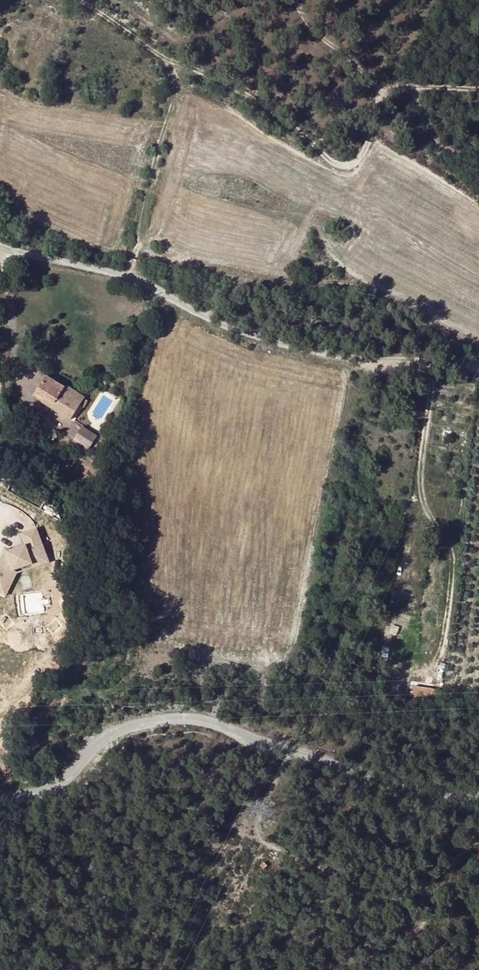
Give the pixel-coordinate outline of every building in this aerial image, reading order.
[(83,397),(84,396),(68,386),(66,389),(45,376),(35,392),(44,398),(53,403),(50,407),(70,420),(79,404),(83,397)] [(88,400),(83,397),(79,404),(84,407),(88,400)] [(42,402),(50,407),(53,403),(44,398),(42,402)] [(96,435),(82,426),(72,441),(87,450),(96,435)] [(44,435),(49,442),(56,437),(53,430),(44,435)] [(87,450),(72,441),(69,445),(84,454),(87,450)] [(9,553),(10,554),(5,563),(1,560),(0,561),(0,597),(13,572),(32,568),(31,563),(47,560),(42,533),(26,537),(28,549),(9,553)] [(5,551),(1,560),(5,563),(10,554),(9,553),(5,551)] [(32,568),(13,572),(0,597),(4,599),(16,576),(33,572),(49,568),(47,560),(31,563),(32,568)] [(412,686),(411,693),(431,695),(432,688),(412,686)]
